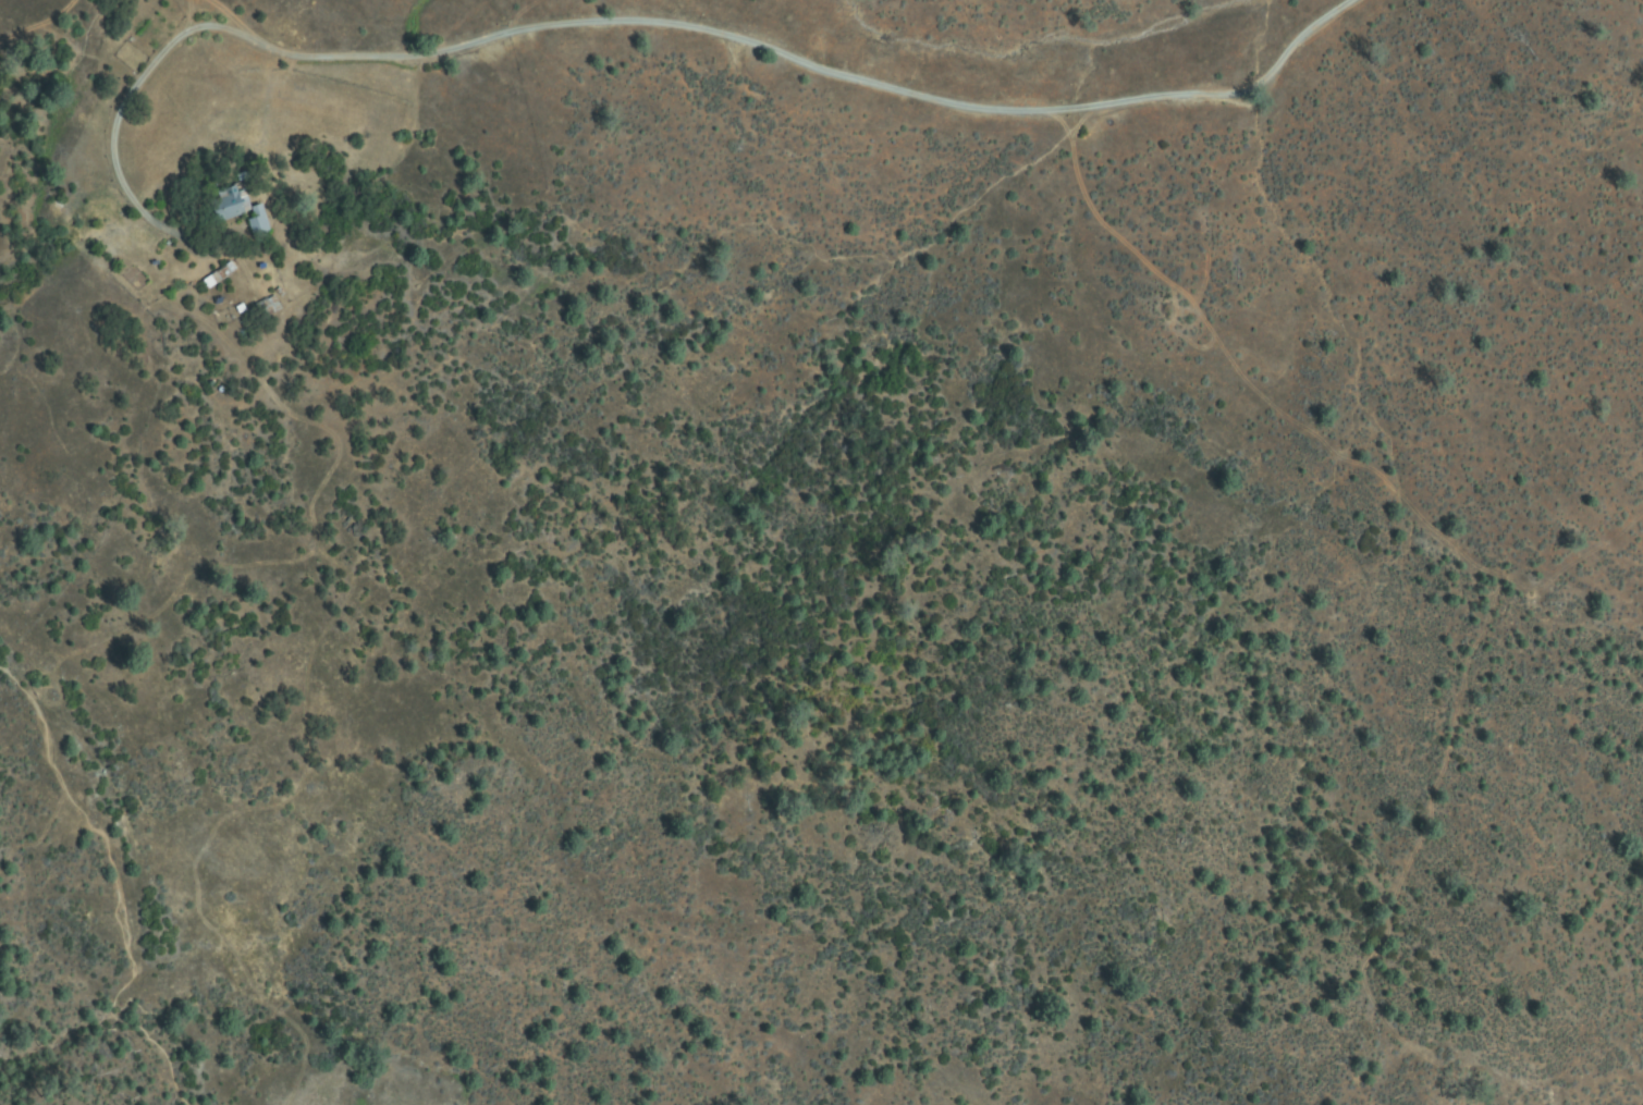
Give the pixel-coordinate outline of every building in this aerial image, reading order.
[(234,186),(236,193),(243,191),(250,211),(218,223),(210,201),(221,198),(219,192),(234,186)] [(254,240),(248,220),(255,218),(252,207),(261,205),(270,234),(254,240)] [(208,288),(204,282),(232,261),(237,269),(208,288)] [(277,292),(280,287),(285,292),(282,296),(277,292)] [(261,319),(256,306),(274,298),(280,310),(261,319)]
